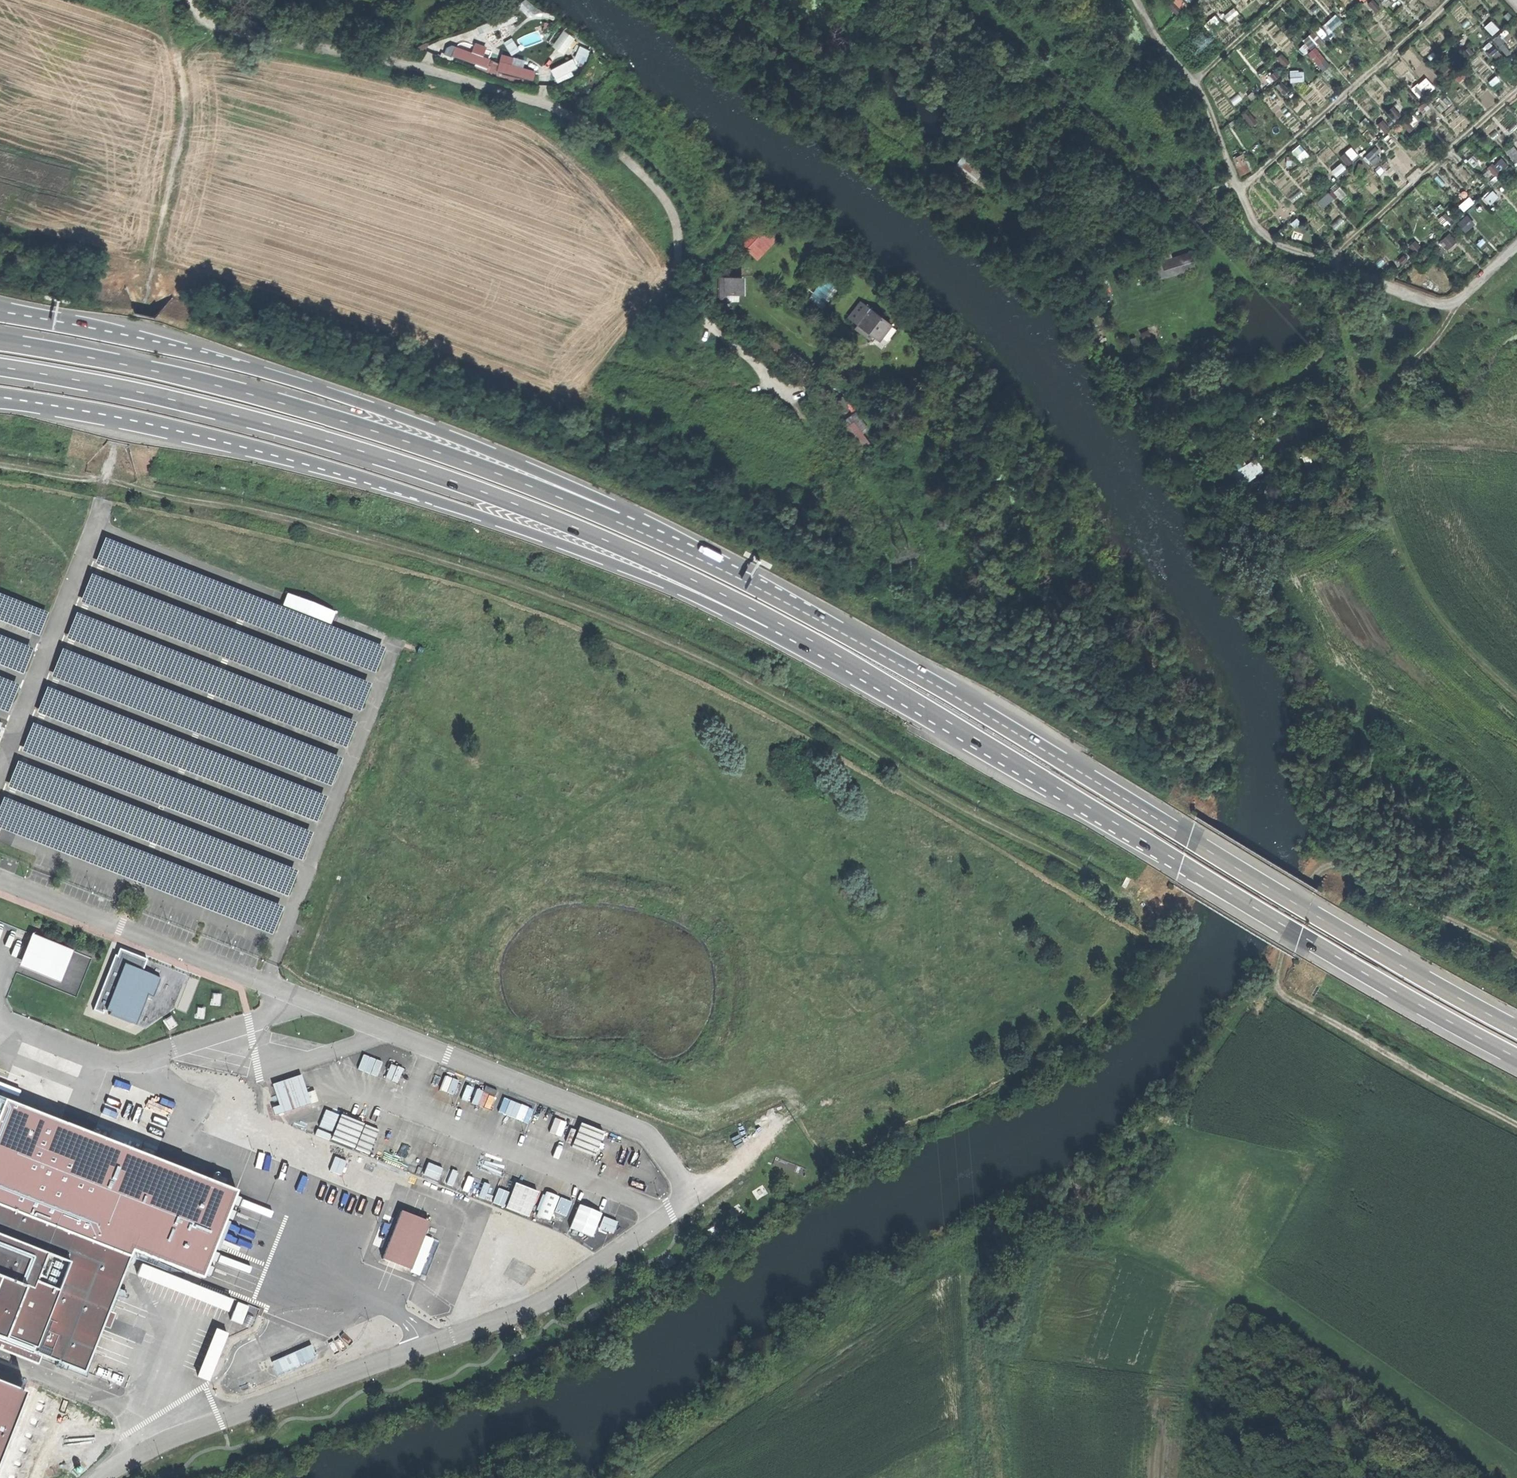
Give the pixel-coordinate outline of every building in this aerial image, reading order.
[(1316,27),(1303,41),(1312,48),(1324,35),(1316,27)] [(564,28),(552,45),(564,53),(576,37),(564,28)] [(534,84),(537,69),(512,64),(514,55),(502,53),(500,61),(490,59),(492,46),(474,42),(473,49),(455,46),(453,57),(477,61),(475,73),(534,84)] [(580,45),(575,58),(585,62),(590,49),(580,45)] [(1312,52),(1321,69),(1330,65),(1321,47),(1312,52)] [(574,58),(552,68),(557,81),(580,71),(574,58)] [(1291,152),(1300,161),(1309,153),(1300,144),(1291,152)] [(1507,151),(1516,163),(1516,162),(1516,147),(1515,145),(1507,151)] [(964,153),(954,167),(973,181),(983,167),(964,153)] [(1240,174),(1250,170),(1244,153),(1234,156),(1240,174)] [(1501,155),(1488,167),(1496,176),(1509,164),(1501,155)] [(1467,231),(1476,222),(1467,213),(1458,222),(1467,231)] [(764,222),(743,245),(759,259),(779,237),(764,222)] [(1162,260),(1167,276),(1194,268),(1188,251),(1162,260)] [(742,277),(726,277),(726,284),(720,284),(720,299),(727,302),(727,296),(743,295),(742,277)] [(809,298),(820,307),(836,286),(825,278),(809,298)] [(870,310),(859,325),(879,341),(883,336),(881,334),(888,325),(870,310)] [(1142,331),(1145,339),(1160,333),(1156,325),(1142,331)] [(813,372),(822,379),(834,366),(825,359),(813,372)] [(829,404),(836,418),(849,411),(843,398),(829,404)] [(876,439),(857,410),(842,420),(862,448),(876,439)] [(1239,484),(1265,470),(1258,457),(1232,471),(1239,484)] [(316,622),(317,650),(357,664),(363,664),(365,659),(356,656),(359,648),(369,648),(374,650),(374,649),(379,651),(377,654),(378,665),(385,645),(318,622),(316,622)] [(17,688),(4,684),(2,691),(0,690),(0,705),(10,708),(17,688)] [(101,738),(98,746),(113,752),(116,744),(101,738)] [(240,865),(216,858),(215,863),(217,864),(215,868),(237,874),(240,865)] [(31,935),(19,967),(61,983),(74,951),(31,935)] [(114,956),(93,1011),(103,1015),(106,1009),(123,964),(142,972),(147,961),(120,950),(117,957),(114,956)] [(123,964),(106,1009),(110,1011),(109,1015),(136,1026),(148,995),(152,997),(160,979),(142,972),(123,964)] [(300,1074),(272,1083),(279,1103),(272,1106),(275,1114),(310,1102),(300,1074)] [(6,1102),(0,1117),(0,1206),(131,1256),(132,1253),(204,1281),(239,1192),(6,1102)] [(516,1102),(511,1114),(528,1121),(533,1108),(516,1102)] [(582,1122),(574,1144),(597,1152),(604,1130),(582,1122)] [(494,1203),(531,1214),(539,1189),(516,1182),(513,1191),(499,1187),(494,1203)] [(536,1214),(551,1219),(554,1210),(567,1215),(573,1200),(545,1190),(536,1214)] [(593,1235),(603,1211),(580,1203),(571,1227),(593,1235)] [(84,1373),(131,1256),(0,1206),(0,1339),(84,1373)] [(382,1259),(410,1270),(429,1222),(400,1211),(382,1259)] [(604,1215),(600,1227),(614,1232),(618,1219),(604,1215)] [(175,1277),(171,1288),(229,1309),(233,1298),(175,1277)] [(233,1319),(244,1322),(248,1304),(237,1301),(233,1319)] [(216,1326),(198,1376),(210,1380),(228,1331),(216,1326)] [(0,1382),(0,1456),(25,1392),(0,1382)]
